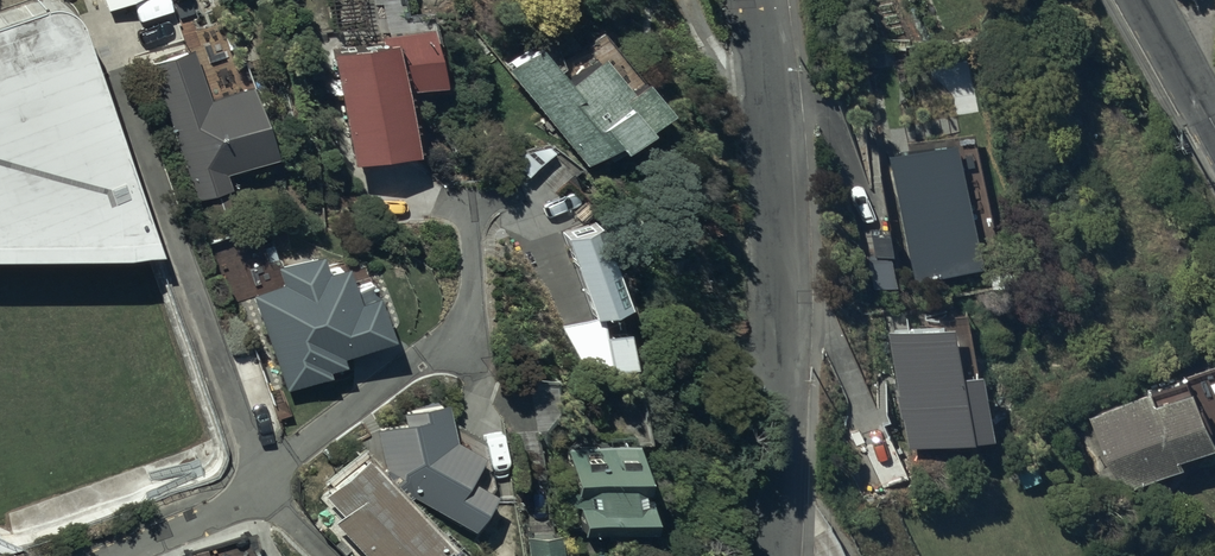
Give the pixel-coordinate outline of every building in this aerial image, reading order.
[(0,12),(0,263),(156,259),(80,12),(79,10),(78,9),(77,8),(76,7),(75,6),(74,5),(73,4),(72,3),(71,2),(69,1),(68,0),(31,0),(0,12)] [(104,13),(139,0),(99,0),(104,13)] [(351,38),(323,43),(347,166),(409,154),(397,93),(437,85),(426,29),(377,38),(378,45),(353,50),(351,38)] [(531,49),(504,71),(587,166),(608,148),(617,158),(666,116),(639,85),(627,95),(595,59),(563,86),(531,49)] [(190,51),(148,67),(198,203),(229,191),(224,177),(272,159),(247,91),(211,105),(190,51)] [(982,266),(956,143),(888,157),(915,280),(982,266)] [(599,211),(546,231),(586,335),(591,332),(593,336),(642,317),(599,211)] [(281,287),(251,297),(285,392),(325,378),(324,373),(340,367),(337,359),(386,342),(366,286),(348,293),(339,269),(322,275),(315,258),(276,272),(281,287)] [(1152,394),(1091,417),(1121,493),(1185,469),(1181,459),(1213,447),(1192,393),(1157,407),(1152,394)] [(380,478),(364,461),(323,498),(340,517),(332,524),(361,555),(442,555),(446,552),(402,502),(408,497),(411,499),(468,534),(490,498),(466,483),(481,460),(451,442),(441,405),(397,416),(400,425),(373,432),(384,471),(385,473),(380,478)] [(635,501),(631,443),(567,448),(571,499),(580,498),(581,507),(573,507),(575,539),(639,534),(639,530),(646,530),(643,501),(635,501)] [(533,540),(536,555),(560,555),(557,537),(533,540)]
